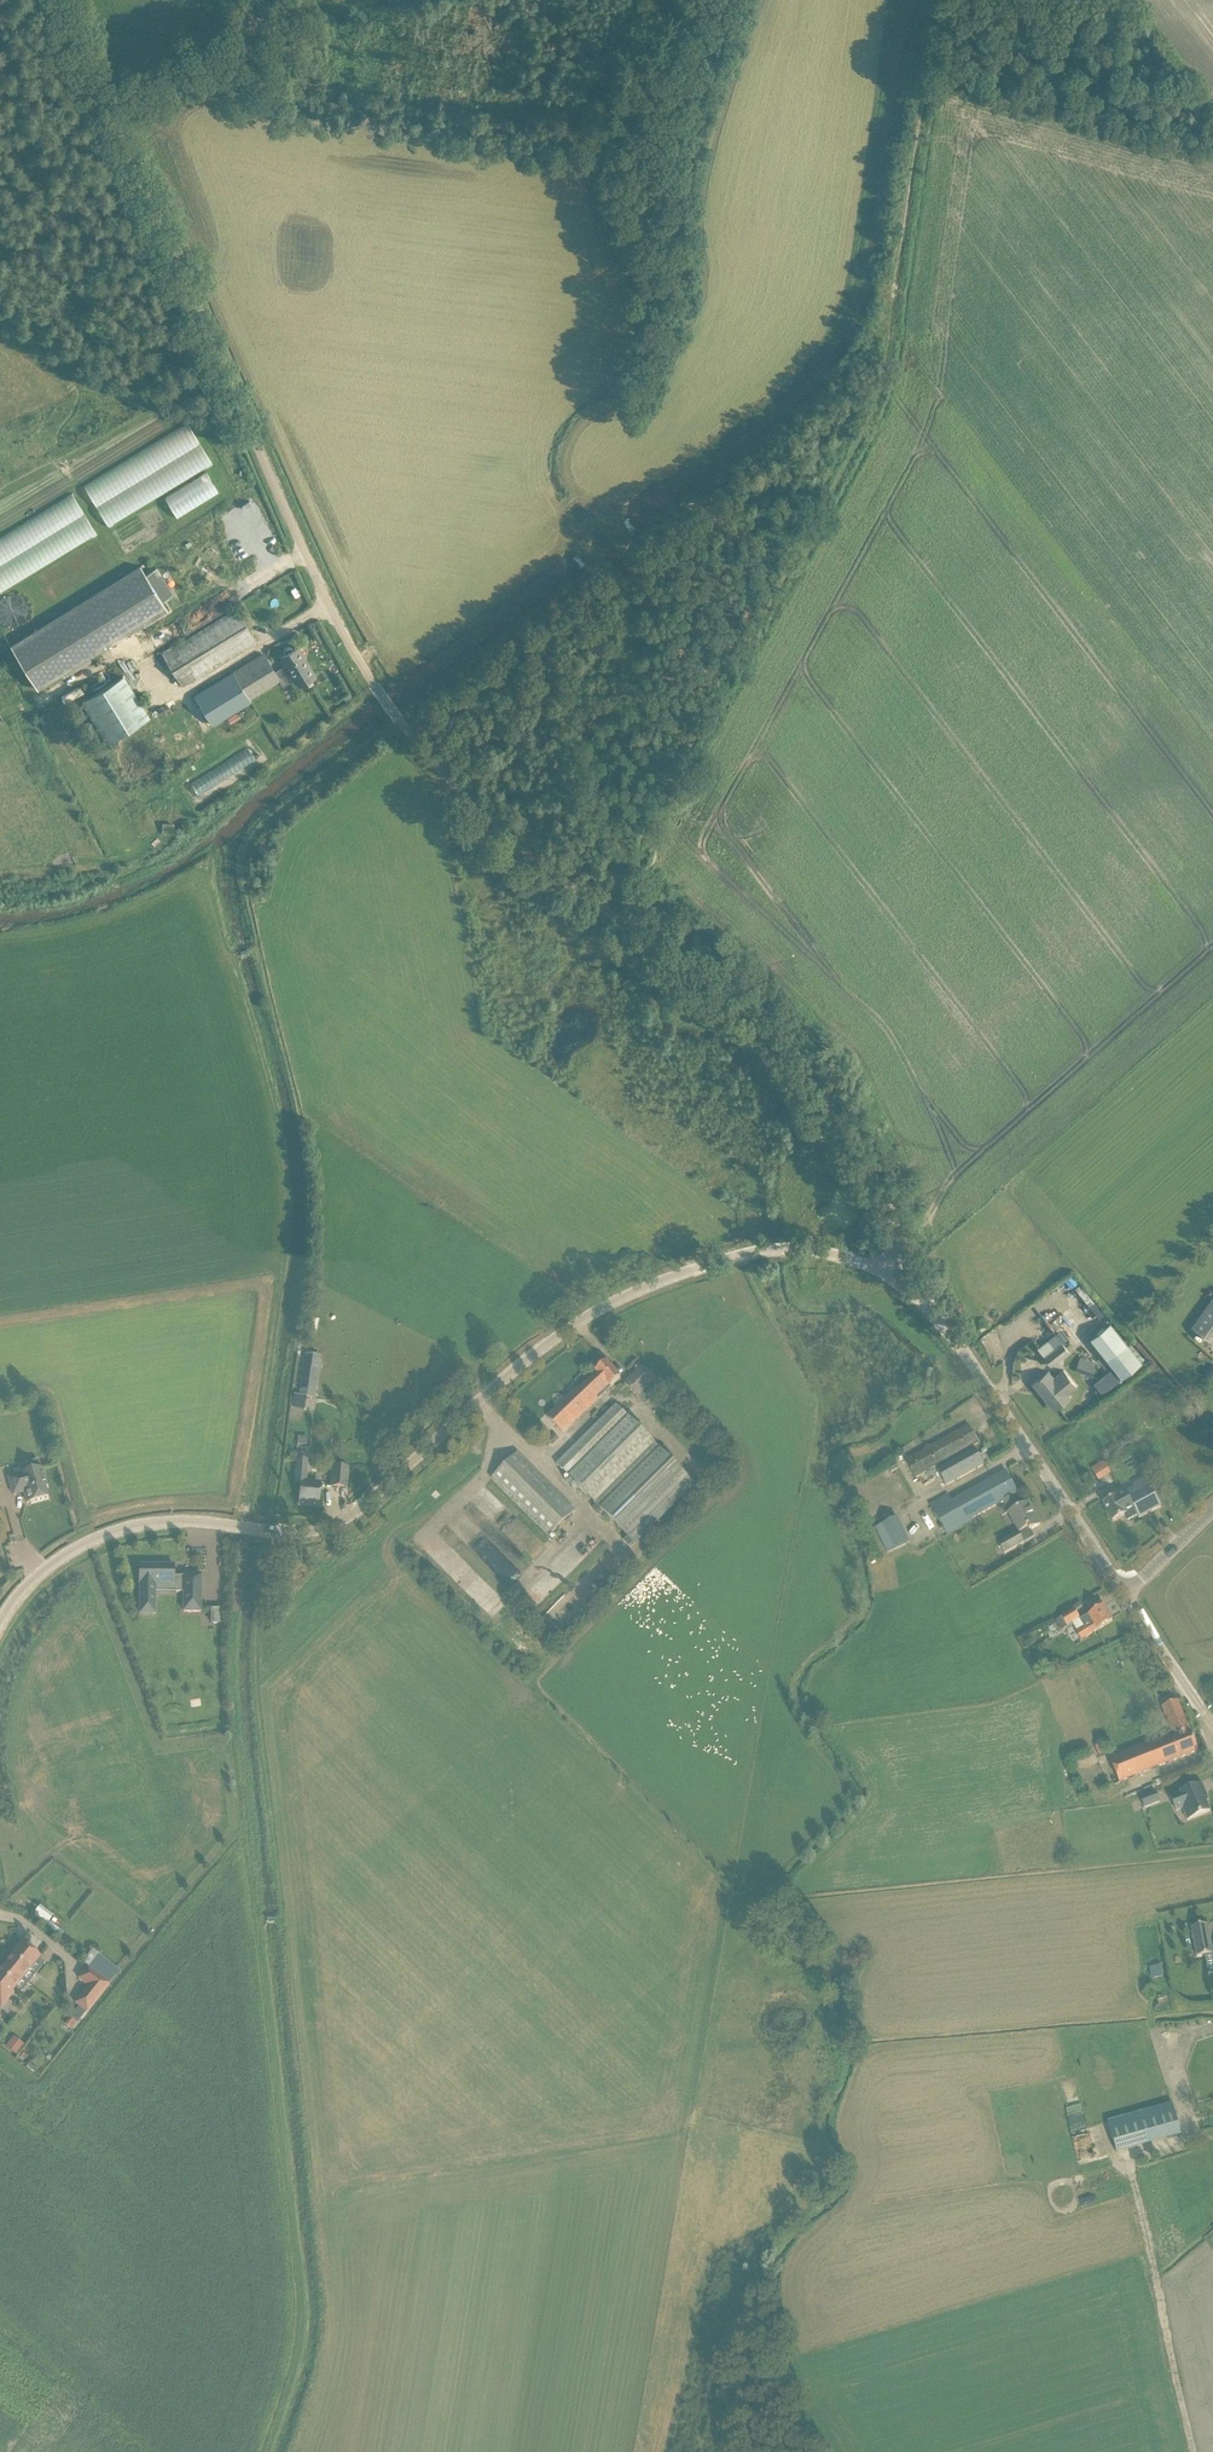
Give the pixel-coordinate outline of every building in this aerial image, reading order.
[(187,422),(84,485),(97,506),(200,443),(187,422)] [(200,443),(97,506),(109,526),(212,463),(200,443)] [(177,517),(218,492),(206,472),(165,497),(177,517)] [(84,513),(72,493),(0,537),(0,565),(84,513)] [(84,513),(0,565),(0,593),(97,534),(84,513)] [(168,608),(162,599),(173,593),(157,566),(146,573),(141,564),(11,644),(38,687),(168,608)] [(162,654),(182,685),(256,640),(236,608),(162,654)] [(233,672),(196,695),(214,724),(251,701),(250,698),(270,686),(280,679),(283,684),(294,678),(298,685),(315,675),(297,646),(293,649),(292,646),(289,646),(285,648),(284,651),(285,653),(281,656),(285,663),(288,668),(277,675),(274,670),(264,653),(233,672)] [(83,698),(109,739),(149,715),(124,674),(83,698)] [(1076,1287),(1100,1317),(1105,1312),(1082,1283),(1076,1287)] [(1210,1338),(1212,1334),(1212,1295),(1192,1325),(1210,1338)] [(1092,1338),(1123,1377),(1142,1361),(1111,1323),(1092,1338)] [(1038,1347),(1051,1365),(1069,1350),(1056,1333),(1038,1347)] [(300,1397),(314,1399),(319,1359),(305,1357),(300,1397)] [(548,1419),(562,1433),(598,1399),(597,1398),(610,1387),(620,1378),(605,1362),(595,1372),(596,1373),(548,1419)] [(624,1384),(633,1393),(638,1398),(645,1405),(663,1387),(656,1380),(643,1366),(624,1384)] [(1094,1382),(1103,1393),(1122,1378),(1114,1367),(1094,1382)] [(1040,1377),(1033,1382),(1041,1392),(1044,1390),(1057,1407),(1070,1397),(1067,1393),(1077,1385),(1064,1369),(1054,1377),(1048,1370),(1042,1375),(1041,1374),(1039,1376),(1040,1377)] [(616,1405),(557,1464),(635,1544),(695,1484),(616,1405)] [(543,1423),(539,1428),(549,1438),(553,1434),(543,1423)] [(905,1461),(915,1479),(978,1443),(968,1426),(905,1461)] [(559,1439),(554,1434),(547,1441),(552,1446),(559,1439)] [(297,1438),(297,1445),(306,1446),(307,1438),(297,1438)] [(937,1470),(945,1486),(984,1465),(975,1449),(937,1470)] [(491,1479),(550,1537),(575,1512),(517,1454),(491,1479)] [(47,1486),(42,1469),(40,1469),(38,1461),(26,1464),(29,1473),(19,1475),(19,1476),(8,1479),(13,1496),(24,1493),(27,1504),(30,1503),(47,1498),(44,1487),(47,1486)] [(300,1486),(298,1503),(319,1505),(320,1487),(305,1485),(307,1462),(297,1461),(295,1485),(300,1486)] [(1091,1468),(1098,1480),(1110,1473),(1103,1461),(1091,1468)] [(894,1463),(888,1467),(891,1472),(897,1468),(894,1463)] [(330,1488),(347,1489),(348,1468),(332,1467),(330,1488)] [(930,1505),(944,1529),(967,1516),(969,1520),(1003,1501),(1010,1513),(1009,1514),(1019,1533),(1028,1528),(1029,1531),(1040,1525),(1027,1503),(1019,1508),(1012,1496),(1018,1493),(1006,1471),(952,1501),(948,1495),(930,1505)] [(1125,1515),(1128,1520),(1137,1515),(1139,1519),(1161,1507),(1145,1477),(1132,1484),(1134,1488),(1116,1497),(1103,1504),(1112,1521),(1125,1515)] [(874,1528),(885,1553),(909,1543),(908,1541),(915,1537),(912,1531),(905,1535),(897,1518),(874,1528)] [(1000,1546),(1005,1554),(1023,1544),(1018,1536),(1000,1546)] [(139,1566),(139,1584),(140,1584),(140,1614),(154,1614),(154,1593),(176,1593),(183,1593),(183,1612),(200,1612),(200,1576),(183,1576),(183,1577),(173,1577),(173,1566),(139,1566)] [(1076,1632),(1081,1641),(1112,1621),(1103,1606),(1080,1620),(1084,1627),(1076,1632)] [(219,1623),(218,1607),(210,1608),(210,1623),(219,1623)] [(1057,1625),(1060,1630),(1079,1618),(1074,1610),(1055,1622),(1057,1625)] [(1054,1620),(1046,1624),(1050,1630),(1057,1625),(1055,1622),(1054,1620)] [(1109,1757),(1119,1783),(1198,1751),(1178,1701),(1162,1707),(1174,1737),(1153,1746),(1151,1741),(1109,1757)] [(1180,1794),(1171,1798),(1176,1811),(1186,1807),(1191,1819),(1199,1816),(1210,1811),(1204,1797),(1206,1796),(1202,1784),(1180,1793),(1180,1794)] [(1160,1802),(1156,1793),(1140,1799),(1144,1808),(1160,1802)] [(32,1916),(45,1922),(49,1914),(36,1908),(32,1916)] [(1211,1948),(1208,1932),(1207,1925),(1191,1928),(1197,1957),(1212,1954),(1212,1959),(1212,1947),(1211,1948)] [(4,1966),(0,1971),(0,2006),(1,2007),(13,1993),(11,1992),(39,1957),(21,1943),(15,1950),(16,1951),(4,1966)] [(1159,1965),(1150,1966),(1152,1977),(1161,1975),(1159,1965)] [(75,2004),(87,2013),(109,1984),(87,1967),(78,1979),(88,1987),(75,2004)] [(70,2018),(65,2025),(71,2030),(76,2023),(70,2018)] [(16,2055),(23,2045),(18,2041),(15,2046),(10,2042),(6,2047),(16,2055)] [(1107,2121),(1117,2153),(1180,2135),(1172,2103),(1107,2121)]
